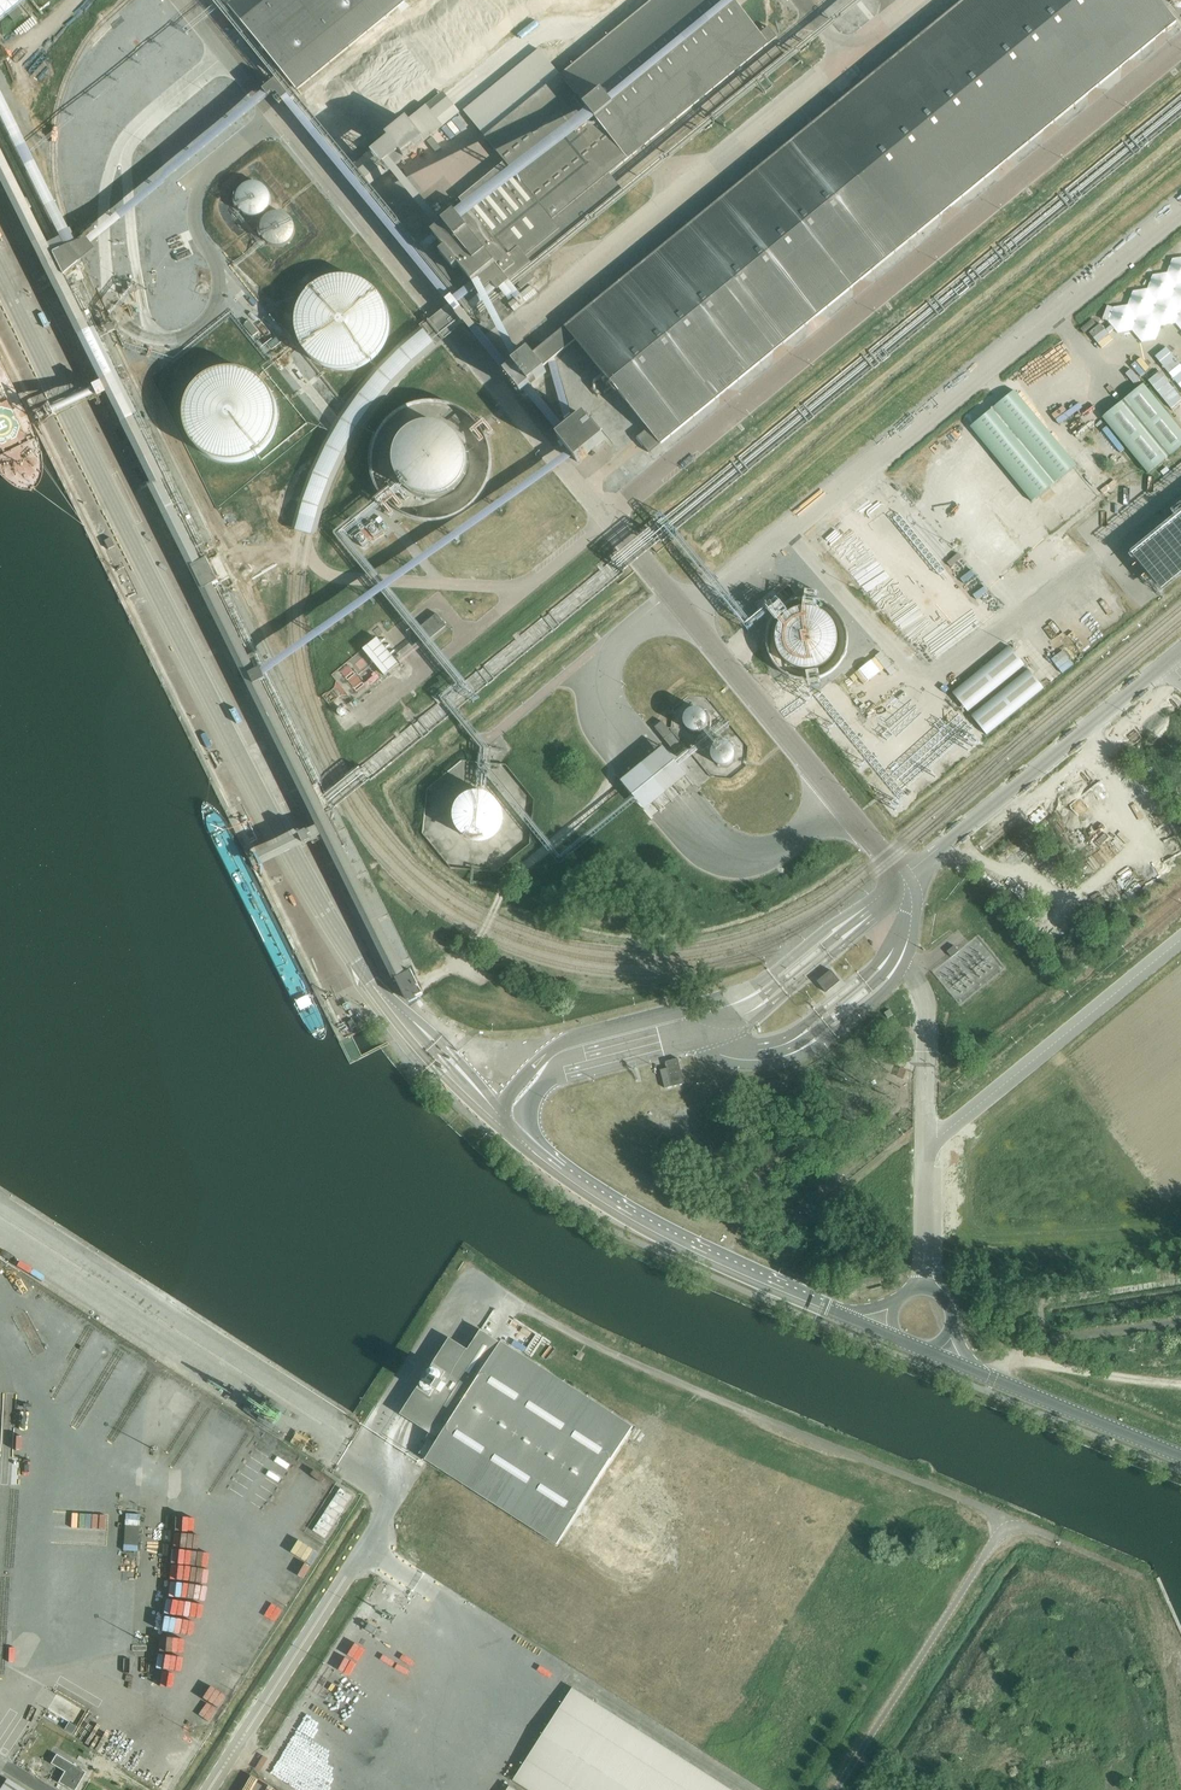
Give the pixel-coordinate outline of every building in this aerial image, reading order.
[(10,0),(0,0),(0,5),(13,22),(22,15),(10,0)] [(297,91),(408,0),(240,0),(230,8),(253,37),(244,44),(266,70),(274,63),(297,91)] [(498,296),(528,272),(625,193),(618,185),(613,179),(610,175),(769,44),(769,45),(777,38),(769,28),(761,34),(739,8),(748,0),(654,0),(561,76),(539,50),(464,112),(486,138),(485,138),(505,163),(474,189),(465,179),(428,209),(444,228),(434,236),(447,252),(442,257),(445,260),(437,267),(466,301),(471,308),(476,314),(498,296)] [(505,374),(522,393),(547,373),(542,368),(576,340),(648,429),(637,438),(650,454),(1176,22),(1158,0),(964,0),(532,355),(531,353),(505,374)] [(1169,1),(1170,3),(1171,5),(1173,7),(1175,9),(1177,9),(1180,10),(1180,0),(1169,0),(1169,1)] [(849,72),(837,82),(846,93),(858,82),(849,72)] [(355,165),(372,186),(461,114),(443,93),(355,165)] [(270,198),(270,195),(270,192),(269,189),(267,186),(265,183),(262,182),(259,180),(256,180),(253,179),(250,180),(247,181),(244,182),(241,185),(239,187),(238,190),(237,194),(237,197),(237,200),(238,203),(240,206),(242,209),(245,211),(248,212),(252,213),(254,213),(257,213),(261,211),(264,210),(266,207),(268,204),(270,201),(270,198)] [(297,230),(297,227),(296,224),(295,221),(293,217),(291,215),(289,214),(286,212),(283,211),(280,211),(276,212),(273,212),(270,214),(268,216),(266,219),(264,222),(263,226),(263,229),(264,232),(265,235),(267,238),(268,240),(271,242),(275,244),(279,245),(281,245),(284,244),(287,243),(290,242),(293,239),(295,236),(296,233),(297,230)] [(298,317),(298,327),(300,337),(304,346),(310,354),(318,360),(327,364),(336,367),(346,368),(356,366),(365,362),(374,356),(382,348),(387,339),(390,328),(390,317),(388,307),(383,297),(376,288),(368,282),(358,277),(348,275),(338,275),(328,278),(318,283),(310,289),(304,297),(300,307),(298,317)] [(433,344),(422,333),(397,352),(379,371),(361,392),(344,415),(332,435),(321,455),(311,478),(301,507),(294,533),(310,536),(318,510),(328,481),(339,456),(355,430),(371,407),(390,384),(411,363),(433,344)] [(184,411),(185,421),(187,431),(191,440),(197,447),(205,454),(214,458),(223,461),(233,461),(243,460),(252,456),(261,450),(268,442),(274,432),(276,422),(277,411),(275,401),(270,391),(263,382),(255,376),(245,371),(235,369),(224,369),(214,372),(205,376),(197,383),(191,391),(187,401),(184,411)] [(605,377),(591,388),(598,397),(603,393),(612,386),(605,377)] [(1123,402),(1169,458),(1180,447),(1180,431),(1143,386),(1123,402)] [(478,497),(481,493),(484,486),(486,480),(488,474),(489,463),(488,451),(486,445),(484,439),(481,432),(478,428),(470,419),(462,413),(452,407),(441,404),(436,403),(429,402),(421,403),(416,404),(405,407),(395,413),(387,419),(379,428),(376,432),(373,439),(370,450),(368,461),(369,472),(372,483),(374,489),(377,494),(381,500),(384,504),(388,508),(395,513),(405,518),(415,521),(421,523),(428,523),(439,522),(446,520),(452,518),(462,513),(471,505),(478,497)] [(1123,402),(1102,420),(1147,475),(1169,458),(1123,402)] [(586,417),(559,439),(578,463),(605,440),(586,417)] [(467,471),(468,464),(467,457),(467,453),(465,449),(463,445),(461,442),(457,437),(452,433),(445,429),(439,427),(435,427),(431,426),(426,427),(423,427),(416,429),(410,433),(405,437),(400,442),(398,445),(396,449),(394,456),(394,462),(394,470),(396,476),(397,480),(399,483),(401,487),(404,489),(406,491),(410,495),(416,498),(422,500),(426,501),(430,501),(437,500),(442,499),(445,498),(452,495),(457,490),(461,485),(463,482),(465,478),(467,475),(467,471)] [(364,547),(366,550),(391,531),(377,512),(345,535),(358,552),(364,547)] [(1160,598),(1180,580),(1180,517),(1128,560),(1160,598)] [(220,583),(208,560),(192,568),(204,591),(209,589),(220,583)] [(766,656),(771,665),(777,672),(785,677),(794,681),(804,682),(813,681),(822,678),(830,673),(837,666),(842,658),(845,649),(846,639),(844,629),(839,619),(833,612),(825,606),(815,602),(805,600),(795,601),(786,605),(778,611),(771,618),(766,627),(764,636),(764,646),(766,656)] [(415,632),(425,644),(447,627),(437,614),(415,632)] [(349,696),(352,700),(354,702),(400,665),(378,638),(332,676),(337,682),(335,688),(330,693),(326,694),(323,697),(331,707),(334,705),(337,701),(342,697),(349,696)] [(402,654),(408,659),(423,644),(418,639),(402,654)] [(1025,665),(1009,646),(952,693),(968,713),(1025,665)] [(1054,660),(1066,673),(1077,662),(1065,650),(1054,660)] [(1028,669),(971,716),(987,736),(1044,689),(1028,669)] [(682,722),(683,727),(687,731),(691,733),(696,734),(700,732),(704,729),(706,723),(705,718),(702,713),(697,710),(692,710),(687,712),(683,717),(682,722)] [(664,720),(656,728),(677,750),(685,743),(664,720)] [(972,731),(950,747),(958,758),(980,741),(972,731)] [(710,755),(711,761),(714,764),(718,766),(723,767),(728,765),(731,762),(733,756),(733,751),(730,746),(725,743),(719,743),(714,745),(711,750),(710,755)] [(933,748),(891,777),(909,802),(951,773),(933,748)] [(662,749),(641,766),(664,795),(685,778),(662,749)] [(458,833),(464,838),(472,841),(479,841),(487,839),(493,834),(498,828),(500,821),(500,813),(498,806),(493,799),(487,795),(479,793),(471,793),(463,797),(457,803),(453,810),(452,818),(454,826),(458,833)] [(834,968),(820,979),(829,991),(844,980),(834,968)] [(413,1000),(429,993),(417,969),(402,977),(413,1000)] [(818,987),(812,980),(805,985),(812,993),(818,987)] [(684,1083),(678,1058),(666,1062),(667,1068),(660,1070),(665,1088),(684,1083)] [(426,1460),(557,1545),(633,1426),(502,1342),(501,1343),(481,1330),(468,1350),(450,1338),(401,1414),(439,1439),(426,1460)] [(24,1434),(23,1447),(36,1447),(36,1434),(24,1434)] [(331,1484),(334,1478),(322,1472),(319,1478),(331,1484)] [(316,1530),(329,1538),(356,1494),(343,1486),(316,1530)] [(141,1552),(143,1512),(128,1512),(126,1551),(141,1552)] [(290,1568),(289,1568),(281,1582),(298,1591),(322,1548),(307,1540),(299,1554),(298,1553),(290,1568)] [(288,1589),(281,1601),(288,1605),(295,1592),(288,1589)] [(490,1626),(493,1620),(480,1613),(477,1619),(490,1626)] [(365,1691),(374,1678),(360,1668),(370,1655),(343,1637),(317,1676),(327,1683),(335,1671),(365,1691)] [(241,1641),(239,1647),(252,1651),(254,1645),(241,1641)] [(231,1689),(238,1678),(233,1675),(226,1686),(231,1689)] [(374,1693),(380,1683),(374,1679),(368,1689),(374,1693)] [(223,1705),(230,1691),(213,1684),(207,1698),(223,1705)] [(332,1688),(326,1702),(339,1708),(345,1694),(332,1688)] [(556,1714),(513,1780),(529,1789),(731,1789),(573,1688),(556,1714)] [(300,1704),(313,1711),(319,1698),(307,1691),(300,1704)] [(320,1701),(314,1713),(336,1723),(342,1711),(320,1701)] [(67,1726),(76,1731),(80,1724),(70,1720),(67,1726)] [(283,1752),(275,1765),(285,1772),(294,1759),(283,1752)] [(71,1789),(75,1789),(86,1772),(56,1754),(50,1764),(64,1772),(58,1782),(71,1789)] [(348,1779),(336,1771),(323,1789),(341,1789),(348,1779)] [(484,1788),(493,1777),(487,1772),(478,1783),(484,1788)] [(7,1779),(0,1789),(24,1789),(7,1779)]
